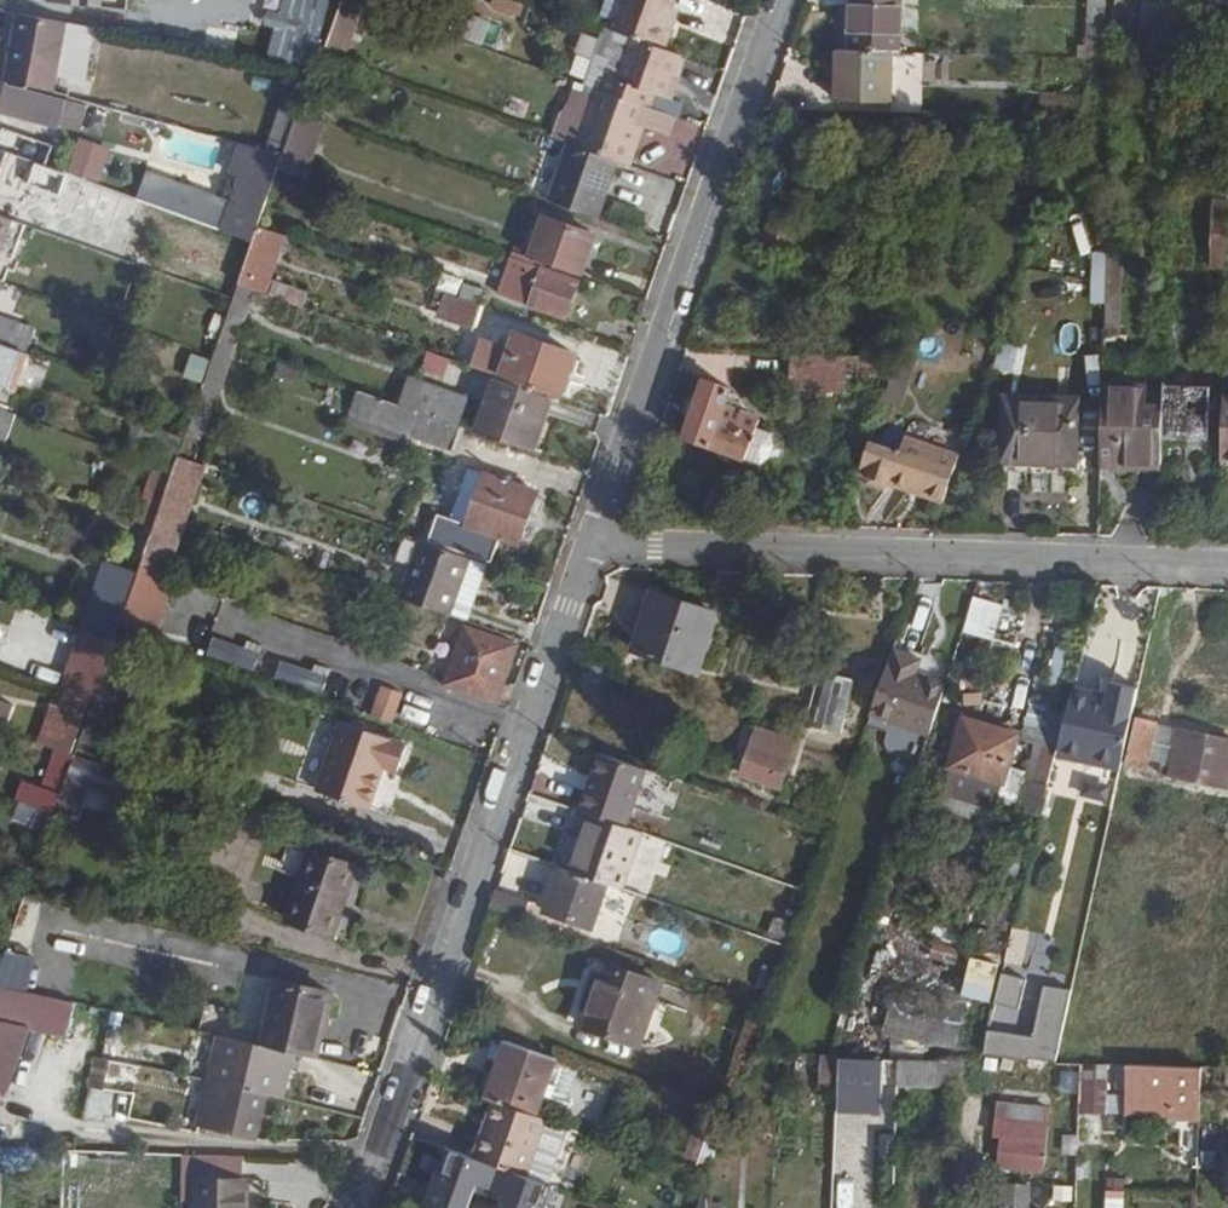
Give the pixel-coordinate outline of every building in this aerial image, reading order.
[(272,28),(265,55),(310,66),(326,0),(278,0),(276,0),(267,0),(261,25),(272,28)] [(321,55),(344,63),(363,7),(342,0),(340,0),(321,55)] [(487,6),(517,14),(520,3),(510,0),(489,0),(487,6)] [(666,49),(675,22),(669,21),(677,0),(606,0),(600,14),(615,20),(611,29),(631,36),(666,49)] [(894,52),(900,52),(902,0),(852,0),(851,50),(894,52)] [(1086,40),(1105,40),(1107,0),(1088,0),(1086,40)] [(1141,37),(1142,0),(1119,0),(1118,2),(1118,16),(1128,16),(1127,37),(1141,37)] [(1177,1),(1142,0),(1141,37),(1175,38),(1177,1)] [(17,12),(4,79),(55,92),(69,22),(17,12)] [(456,34),(494,43),(499,24),(461,14),(456,34)] [(235,16),(222,42),(240,50),(253,25),(235,16)] [(616,77),(631,36),(611,29),(606,28),(591,70),(603,74),(603,73),(616,77)] [(598,89),(652,108),(657,94),(668,98),(675,78),(684,55),(666,49),(631,36),(616,77),(603,73),(603,74),(598,89)] [(893,100),(894,52),(851,50),(837,49),(835,99),(893,100)] [(681,80),(675,78),(668,98),(674,100),(681,80)] [(4,79),(0,92),(0,110),(54,125),(62,94),(55,92),(4,79)] [(597,89),(576,81),(567,106),(561,111),(551,136),(578,145),(597,89)] [(578,145),(577,146),(620,161),(631,164),(645,127),(671,136),(678,117),(652,108),(598,89),(597,89),(578,145)] [(334,96),(319,90),(310,115),(325,121),(334,96)] [(1086,92),(1055,92),(1042,91),(1040,116),(1078,118),(1086,92)] [(280,106),(265,149),(284,154),(299,112),(280,106)] [(299,112),(284,157),(279,169),(304,178),(324,121),(299,112)] [(75,138),(64,174),(97,185),(109,148),(75,138)] [(620,161),(577,146),(568,142),(548,200),(595,216),(607,182),(612,184),(620,161)] [(284,154),(265,149),(244,143),(236,171),(252,175),(242,202),(262,209),(264,210),(284,154)] [(600,218),(612,184),(607,182),(595,216),(600,218)] [(1213,198),(1210,268),(1227,269),(1227,199),(1213,198)] [(251,241),(262,209),(242,202),(236,200),(226,231),(251,241)] [(14,219),(5,216),(0,214),(0,258),(14,219)] [(527,257),(542,261),(584,276),(598,233),(542,214),(527,257)] [(5,216),(14,219),(0,258),(0,279),(4,280),(24,223),(5,216)] [(254,241),(239,284),(257,290),(265,293),(284,235),(260,227),(254,241)] [(1108,252),(1106,336),(1121,336),(1124,251),(1108,250),(1108,252)] [(1105,364),(1106,336),(1108,252),(1093,251),(1088,364),(1105,364)] [(541,266),(542,261),(527,257),(515,252),(507,275),(525,282),(518,300),(568,317),(581,280),(541,266)] [(442,278),(439,290),(475,299),(478,286),(442,278)] [(257,290),(239,284),(234,298),(220,341),(236,347),(257,290)] [(443,298),(440,307),(436,316),(475,330),(483,306),(459,297),(458,297),(446,292),(443,298)] [(254,315),(267,319),(274,297),(262,293),(254,315)] [(432,305),(440,307),(443,298),(436,295),(432,305)] [(23,351),(28,353),(37,328),(0,315),(0,343),(23,351)] [(516,333),(511,347),(481,337),(471,365),(540,389),(561,397),(576,355),(516,333)] [(203,388),(218,393),(220,393),(236,347),(220,341),(215,355),(203,388)] [(0,343),(0,386),(10,390),(23,351),(0,343)] [(429,350),(428,350),(421,368),(463,383),(470,365),(429,350)] [(737,371),(789,376),(848,380),(849,357),(738,351),(737,371)] [(877,355),(877,370),(892,370),(892,355),(891,355),(877,355)] [(280,363),(275,375),(298,383),(303,371),(280,363)] [(896,365),(884,401),(900,406),(913,371),(896,365)] [(531,447),(549,397),(492,376),(474,426),(531,447)] [(847,393),(848,380),(789,376),(788,389),(847,393)] [(399,404),(459,425),(468,399),(407,379),(399,404)] [(733,389),(704,379),(684,437),(744,460),(759,417),(727,405),(733,389)] [(1165,407),(1163,437),(1209,439),(1212,384),(1165,383),(1165,407)] [(1162,466),(1163,437),(1165,407),(1149,406),(1149,403),(1150,386),(1104,384),(1101,465),(1162,466)] [(201,441),(218,393),(203,388),(187,436),(201,441)] [(351,415),(409,435),(453,451),(462,426),(459,425),(399,404),(358,389),(349,415),(351,415)] [(555,399),(549,397),(531,447),(538,449),(555,399)] [(1079,399),(1005,397),(1003,462),(1076,464),(1079,399)] [(6,441),(17,413),(0,407),(0,438),(6,441)] [(406,444),(409,435),(351,415),(348,423),(406,444)] [(135,418),(124,449),(174,467),(185,436),(135,418)] [(889,484),(944,503),(961,455),(906,436),(900,454),(869,443),(858,474),(867,477),(889,484)] [(160,513),(186,522),(206,465),(180,456),(160,513)] [(154,462),(135,519),(155,526),(175,469),(154,462)] [(484,473),(479,488),(463,483),(454,505),(471,512),(467,524),(521,543),(539,492),(484,473)] [(889,484),(867,477),(866,484),(885,491),(889,484)] [(419,539),(442,547),(446,549),(457,514),(412,498),(400,532),(419,539)] [(140,570),(166,579),(186,522),(160,513),(140,570)] [(453,614),(473,558),(446,549),(442,547),(419,539),(398,596),(453,615),(453,614)] [(489,564),(473,558),(453,614),(470,620),(489,564)] [(105,560),(92,599),(86,597),(75,627),(115,640),(119,627),(139,571),(105,560)] [(175,582),(166,579),(140,570),(119,627),(155,639),(175,582)] [(656,588),(649,611),(656,613),(663,590),(656,588)] [(656,613),(649,611),(641,633),(706,642),(717,608),(663,590),(656,613)] [(465,625),(446,677),(505,698),(509,686),(505,685),(519,644),(465,625)] [(706,642),(641,633),(634,654),(695,674),(706,642)] [(209,636),(204,659),(254,670),(259,647),(209,636)] [(141,649),(116,640),(80,741),(118,753),(127,727),(114,723),(141,649)] [(894,648),(871,715),(929,736),(947,682),(918,672),(923,658),(894,648)] [(279,657),(272,678),(319,695),(327,674),(279,657)] [(76,661),(72,684),(95,688),(100,665),(76,661)] [(820,671),(807,725),(840,734),(854,680),(820,671)] [(505,698),(446,677),(444,684),(498,703),(499,699),(504,701),(505,698)] [(1112,683),(1111,689),(1138,694),(1139,689),(1112,683)] [(392,723),(402,692),(378,685),(368,715),(392,723)] [(1138,694),(1111,689),(1108,700),(1072,693),(1058,752),(1122,766),(1138,694)] [(38,742),(56,749),(72,754),(90,701),(64,692),(60,706),(52,703),(38,742)] [(1067,709),(1044,703),(1017,809),(1040,815),(1067,709)] [(1005,783),(1020,733),(965,717),(949,767),(1005,783)] [(1151,760),(1159,723),(1137,718),(1125,766),(1148,771),(1151,760)] [(341,720),(317,790),(371,809),(385,768),(400,772),(410,743),(393,737),(392,739),(391,739),(341,720)] [(1179,727),(1159,723),(1151,760),(1160,762),(1158,773),(1170,776),(1179,727)] [(756,725),(738,776),(781,792),(800,739),(756,725)] [(1170,776),(1227,789),(1227,738),(1179,727),(1170,776)] [(72,754),(56,749),(46,777),(65,784),(75,756),(72,754)] [(22,753),(17,767),(29,771),(34,759),(22,753)] [(647,770),(599,753),(579,810),(591,814),(628,827),(647,770)] [(62,793),(55,812),(76,820),(89,786),(135,802),(143,779),(75,756),(62,793)] [(46,777),(43,786),(62,793),(65,784),(46,777)] [(55,812),(62,793),(43,786),(21,779),(15,798),(55,812)] [(628,827),(591,814),(570,871),(608,884),(623,889),(643,832),(628,827)] [(18,863),(35,870),(47,833),(30,828),(25,843),(21,841),(17,849),(22,851),(18,863)] [(309,849),(286,920),(335,936),(359,867),(309,849)] [(608,884),(570,871),(560,867),(544,910),(594,927),(608,884)] [(496,888),(490,907),(524,918),(530,901),(496,888)] [(1003,963),(1028,967),(1033,930),(1008,927),(1003,963)] [(905,933),(901,947),(928,956),(933,941),(905,933)] [(933,943),(930,959),(953,964),(956,948),(933,943)] [(992,1002),(1000,964),(972,957),(962,996),(992,1002)] [(640,1045),(661,984),(600,962),(578,1023),(640,1045)] [(775,967),(763,964),(757,987),(769,990),(775,967)] [(1003,974),(996,1003),(1019,1009),(1026,980),(1003,974)] [(266,1046),(292,1052),(318,1057),(334,991),(269,977),(258,1025),(254,1043),(266,1046)] [(896,985),(882,1036),(891,1038),(890,1056),(924,1059),(925,1043),(958,1046),(966,997),(896,985)] [(1058,1061),(1073,992),(1045,987),(1034,1038),(988,1031),(984,1056),(1030,1062),(1030,1059),(1058,1061)] [(49,1033),(56,1002),(0,988),(0,1060),(8,1062),(17,1025),(49,1033)] [(204,996),(196,1029),(220,1035),(236,1038),(244,1005),(204,996)] [(73,1006),(56,1002),(49,1033),(67,1037),(73,1006)] [(209,1082),(268,1095),(281,1098),(292,1052),(266,1046),(254,1043),(220,1035),(209,1082)] [(485,1098),(493,1101),(538,1116),(558,1058),(505,1040),(485,1098)] [(820,1091),(837,1091),(838,1072),(839,1055),(820,1054),(793,1053),(779,1053),(779,1059),(821,1060),(820,1091)] [(94,1056),(89,1086),(135,1096),(141,1066),(140,1065),(132,1064),(94,1056)] [(958,1088),(959,1062),(899,1059),(899,1087),(958,1088)] [(1126,1089),(1127,1065),(1115,1065),(1114,1089),(1126,1089)] [(1126,1089),(1125,1111),(1168,1112),(1168,1116),(1168,1117),(1200,1118),(1202,1068),(1127,1065),(1126,1089)] [(1085,1069),(1083,1114),(1108,1115),(1109,1069),(1085,1069)] [(838,1072),(837,1091),(836,1111),(872,1113),(873,1073),(838,1072)] [(209,1082),(199,1125),(258,1138),(268,1095),(209,1082)] [(538,1116),(493,1101),(484,1126),(488,1128),(477,1159),(528,1177),(548,1120),(538,1116)] [(1051,1108),(998,1101),(992,1167),(1045,1172),(1051,1108)] [(472,1158),(477,1159),(488,1128),(484,1126),(472,1158)] [(62,1175),(62,1173),(63,1155),(63,1150),(63,1148),(39,1148),(38,1174),(62,1175)] [(63,1155),(62,1173),(183,1177),(184,1154),(63,1150),(63,1155)] [(198,1207),(245,1207),(246,1178),(198,1177),(198,1207)] [(1001,1207),(1032,1207),(1032,1184),(1002,1184),(1001,1207)] [(164,1187),(164,1206),(182,1207),(183,1187),(164,1187)] [(1106,1207),(1124,1207),(1125,1192),(1107,1191),(1106,1207)]
